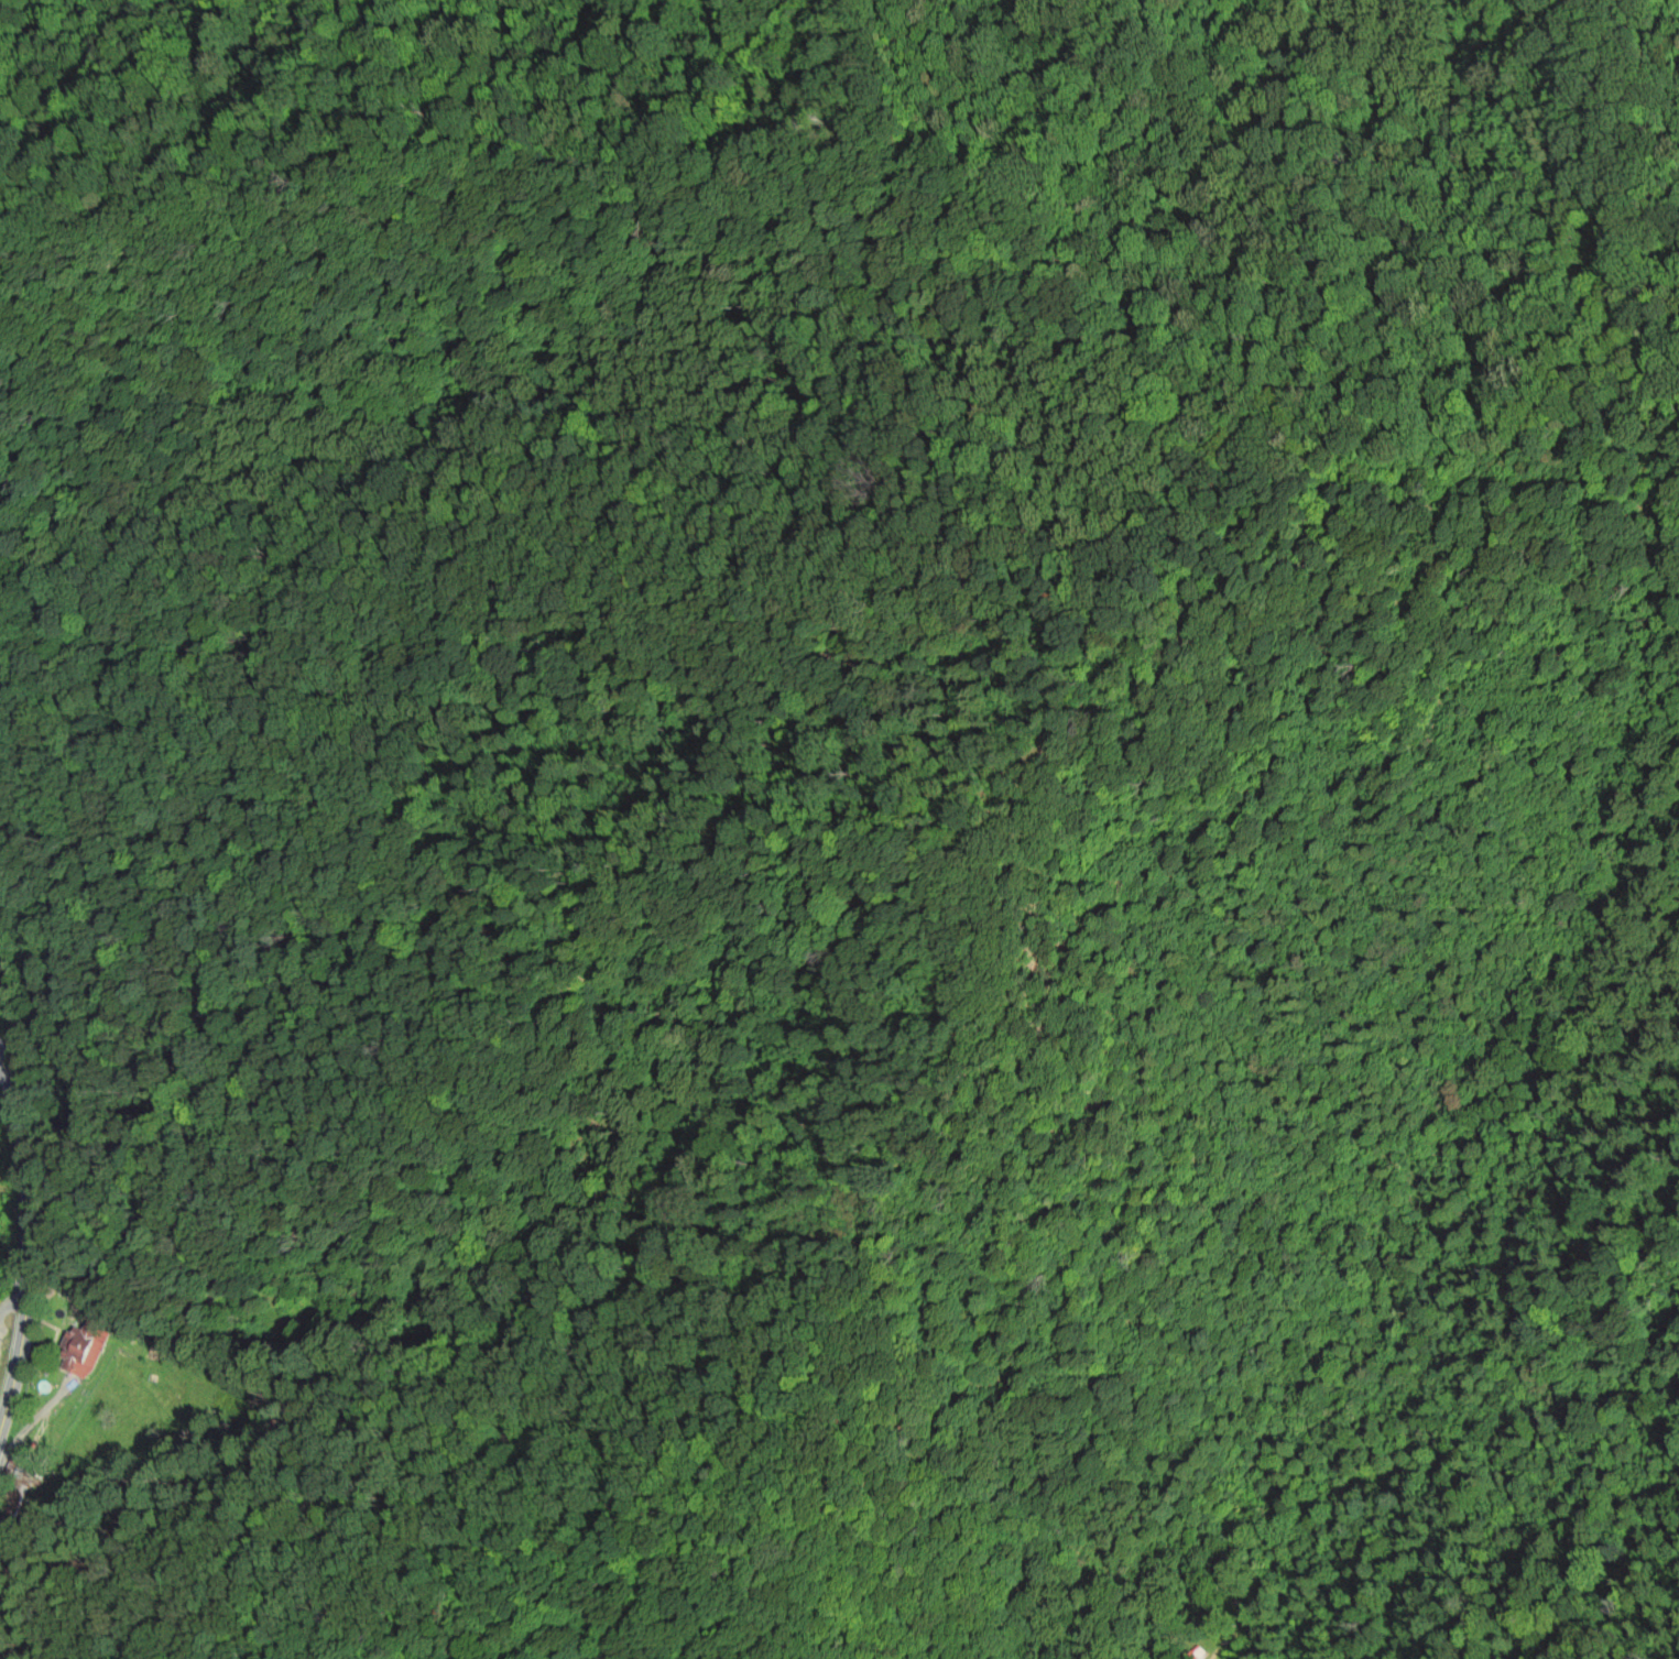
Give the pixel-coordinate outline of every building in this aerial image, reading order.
[(101,1347),(102,1347),(96,1363),(95,1363),(91,1371),(85,1377),(84,1380),(61,1369),(66,1360),(62,1358),(66,1350),(63,1349),(69,1333),(73,1334),(78,1322),(76,1314),(79,1314),(81,1320),(87,1323),(89,1318),(98,1322),(96,1327),(108,1332),(101,1347)] [(151,1373),(159,1375),(155,1385),(148,1382),(151,1373)] [(37,1466),(45,1470),(37,1492),(29,1487),(17,1518),(1,1511),(22,1458),(39,1464),(37,1466)] [(1209,1655),(1203,1658),(1192,1658),(1187,1651),(1201,1641),(1209,1655)]
